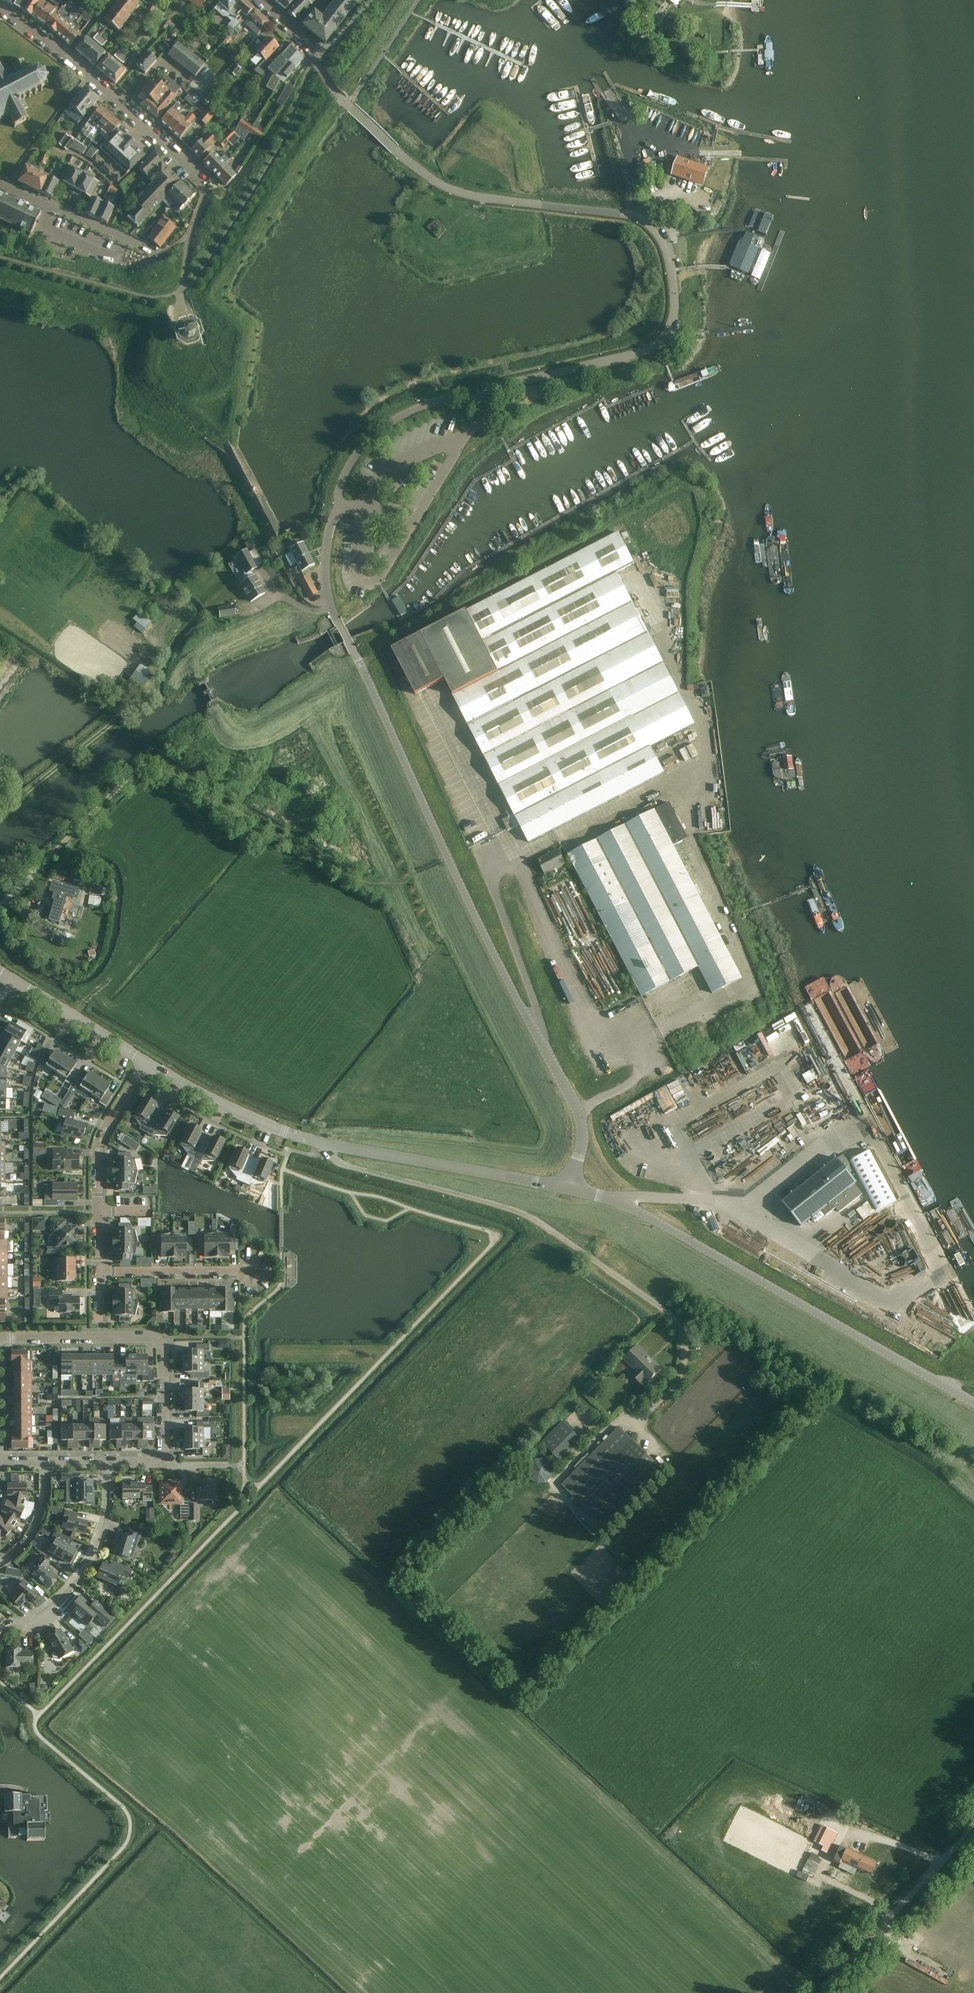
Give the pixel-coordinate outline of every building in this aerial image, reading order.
[(14,7),(30,17),(40,1),(41,0),(18,0),(14,7)] [(30,17),(37,21),(47,5),(44,3),(45,0),(41,0),(40,1),(30,17)] [(60,10),(55,15),(46,27),(54,33),(72,11),(73,12),(77,7),(67,0),(63,6),(60,10)] [(121,0),(119,0),(114,6),(130,18),(135,11),(121,0)] [(135,0),(121,0),(135,11),(140,5),(135,0)] [(187,0),(200,9),(207,0),(187,0)] [(207,3),(213,9),(214,9),(221,0),(210,0),(207,3)] [(223,17),(224,18),(225,18),(226,17),(227,17),(232,21),(228,25),(233,30),(240,23),(236,20),(239,16),(237,15),(240,12),(235,7),(241,0),(221,0),(214,9),(223,17)] [(247,16),(253,9),(243,0),(241,0),(235,7),(240,12),(246,17),(247,16)] [(285,10),(293,0),(273,0),(285,10)] [(314,1),(315,0),(299,0),(288,12),(295,19),(310,4),(311,4),(314,1)] [(303,26),(325,44),(359,0),(336,0),(324,16),(316,10),(303,26)] [(651,4),(654,6),(650,11),(656,15),(667,0),(654,0),(653,2),(651,4)] [(53,9),(47,5),(37,21),(46,27),(55,15),(60,10),(55,7),(53,9)] [(147,12),(151,15),(156,8),(151,5),(147,12)] [(130,18),(114,6),(109,12),(124,25),(130,18)] [(157,9),(152,16),(160,22),(164,14),(157,9)] [(253,9),(247,16),(249,18),(244,24),(252,31),(257,35),(268,22),(253,9)] [(72,11),(54,33),(62,40),(76,23),(80,18),(87,23),(92,17),(84,11),(82,10),(77,16),(73,12),(72,11)] [(124,25),(109,12),(103,19),(119,32),(124,25)] [(168,21),(165,25),(172,30),(175,26),(168,21)] [(62,40),(70,46),(83,29),(76,23),(62,40)] [(93,39),(98,43),(103,37),(98,33),(93,39)] [(252,55),(256,51),(265,60),(255,71),(261,76),(273,61),(269,57),(278,48),(267,38),(265,41),(259,35),(246,50),(252,55)] [(85,58),(96,45),(86,37),(75,50),(85,58)] [(103,37),(98,43),(102,46),(107,40),(103,37)] [(164,43),(159,48),(164,52),(169,47),(164,43)] [(195,77),(205,65),(177,43),(167,55),(195,77)] [(283,59),(275,68),(279,72),(298,50),(291,44),(280,56),(283,59)] [(85,58),(94,66),(105,53),(96,45),(85,58)] [(276,76),(275,77),(280,81),(283,84),(287,79),(286,78),(305,58),(306,57),(298,50),(279,72),(276,76)] [(118,60),(123,54),(119,51),(114,56),(118,60)] [(147,52),(135,65),(145,73),(156,61),(147,52)] [(128,58),(123,54),(118,60),(123,64),(128,58)] [(107,55),(96,68),(106,76),(116,63),(107,55)] [(0,122),(1,121),(0,119),(8,115),(14,125),(13,127),(15,128),(16,126),(26,120),(29,121),(29,119),(27,118),(23,110),(28,108),(24,101),(25,100),(23,97),(28,95),(30,98),(31,97),(29,94),(34,92),(35,94),(36,94),(35,91),(39,89),(40,91),(42,90),(41,88),(44,84),(46,86),(47,85),(46,83),(47,78),(49,78),(49,76),(46,76),(44,72),(46,70),(45,69),(43,70),(38,68),(38,65),(37,65),(36,68),(31,69),(30,66),(29,67),(30,69),(28,70),(23,61),(24,59),(22,59),(22,60),(14,65),(12,64),(12,66),(13,66),(18,75),(13,77),(12,75),(6,78),(4,74),(6,73),(5,72),(4,73),(0,66),(0,122)] [(242,67),(234,61),(227,70),(235,76),(242,67)] [(116,63),(106,76),(115,84),(126,70),(116,63)] [(140,105),(149,112),(167,90),(165,89),(153,78),(141,92),(147,97),(140,105)] [(172,81),(165,89),(167,90),(149,112),(157,119),(176,96),(174,95),(180,88),(172,81)] [(288,98),(293,87),(287,84),(281,95),(288,98)] [(84,88),(69,106),(82,118),(98,100),(84,88)] [(193,99),(188,95),(185,92),(181,97),(188,103),(193,99)] [(198,104),(193,99),(188,103),(195,109),(198,104)] [(160,122),(166,128),(183,109),(180,106),(177,103),(160,122)] [(197,111),(197,110),(201,114),(203,112),(199,108),(201,106),(198,104),(195,109),(197,111)] [(87,137),(107,113),(100,107),(88,121),(80,132),(84,135),(87,137)] [(166,128),(173,134),(188,116),(188,115),(185,113),(186,112),(183,109),(166,128)] [(206,110),(198,120),(206,126),(213,116),(206,110)] [(91,139),(94,142),(113,119),(107,113),(87,137),(91,139)] [(188,116),(173,134),(179,139),(184,133),(191,126),(191,125),(195,121),(191,118),(192,117),(189,114),(188,115),(188,116)] [(105,133),(109,136),(110,137),(112,135),(120,125),(113,119),(94,142),(97,144),(105,133)] [(259,139),(263,133),(252,127),(248,133),(259,139)] [(137,147),(126,137),(125,138),(116,131),(112,135),(131,151),(118,166),(127,173),(144,156),(136,148),(137,147)] [(67,150),(69,147),(74,140),(63,133),(56,143),(67,150)] [(189,137),(184,133),(179,139),(184,143),(189,137)] [(208,133),(190,150),(199,159),(216,142),(208,133)] [(98,149),(118,166),(131,151),(112,135),(110,137),(109,136),(98,149)] [(218,143),(223,147),(229,141),(224,137),(218,143)] [(71,148),(76,150),(81,144),(77,142),(75,143),(71,148)] [(81,144),(76,150),(83,154),(87,149),(81,144)] [(85,155),(91,158),(97,151),(91,147),(85,155)] [(43,152),(41,157),(38,162),(45,165),(50,155),(43,152)] [(203,163),(211,171),(214,175),(225,164),(214,153),(203,163)] [(153,154),(138,168),(152,183),(134,203),(137,206),(127,217),(138,226),(165,196),(180,181),(153,154)] [(650,157),(640,162),(644,171),(654,166),(650,157)] [(672,173),(671,176),(703,187),(709,168),(701,165),(678,157),(672,173)] [(104,163),(100,167),(105,171),(108,167),(104,163)] [(225,164),(214,175),(226,186),(236,175),(225,164)] [(59,180),(75,188),(83,173),(67,165),(59,180)] [(29,187),(36,172),(25,167),(18,182),(29,187)] [(108,167),(105,171),(110,176),(114,171),(108,167)] [(47,177),(36,172),(29,187),(40,193),(47,177)] [(99,182),(83,173),(75,188),(90,197),(99,182)] [(47,177),(40,193),(51,198),(59,182),(47,177)] [(165,196),(173,204),(180,211),(194,196),(180,181),(165,196)] [(114,195),(117,190),(110,186),(107,191),(114,195)] [(31,234),(41,213),(0,194),(0,219),(31,234)] [(95,218),(102,203),(91,198),(84,213),(95,218)] [(102,203),(95,218),(107,224),(114,208),(102,203)] [(147,238),(150,240),(159,248),(175,228),(163,219),(147,238)] [(744,229),(730,265),(732,266),(731,271),(750,278),(767,238),(744,229)] [(194,341),(197,335),(195,327),(189,324),(181,326),(178,332),(180,339),(187,343),(194,341)] [(720,373),(716,364),(660,385),(664,394),(720,373)] [(694,725),(620,582),(616,573),(634,563),(618,533),(392,649),(415,695),(445,679),(514,814),(502,820),(508,831),(520,825),(529,842),(663,773),(650,748),(694,725)] [(250,540),(245,543),(250,552),(255,549),(250,540)] [(291,566),(296,563),(301,572),(314,565),(303,543),(289,550),(290,552),(285,555),(291,566)] [(256,567),(247,553),(246,550),(236,556),(244,570),(244,582),(240,584),(250,602),(264,593),(251,570),(256,567)] [(308,598),(317,593),(308,575),(299,580),(308,598)] [(219,608),(220,616),(235,614),(233,606),(219,608)] [(133,626),(142,634),(152,622),(143,615),(143,616),(138,612),(133,619),(137,623),(133,626)] [(143,688),(148,680),(141,675),(146,668),(140,664),(130,679),(143,688)] [(206,685),(210,683),(208,681),(198,686),(200,689),(204,686),(210,697),(207,699),(208,701),(216,697),(215,695),(212,696),(206,685)] [(709,686),(701,688),(702,698),(710,696),(709,686)] [(777,742),(769,744),(781,780),(789,776),(791,780),(798,777),(784,737),(777,739),(777,742)] [(708,758),(710,770),(722,768),(721,756),(708,758)] [(725,795),(724,782),(712,783),(713,795),(725,795)] [(742,978),(737,969),(673,846),(688,838),(670,802),(568,855),(613,942),(605,946),(569,878),(574,875),(569,865),(563,867),(568,877),(546,889),(588,968),(587,968),(589,973),(590,972),(603,998),(626,987),(622,980),(631,976),(641,996),(698,966),(712,993),(742,978)] [(563,852),(560,854),(558,850),(538,860),(545,874),(565,864),(565,863),(567,861),(563,852)] [(50,914),(49,919),(59,922),(66,896),(75,899),(78,889),(52,882),(49,892),(56,894),(51,912),(50,912),(49,914),(50,914)] [(805,883),(789,891),(811,933),(827,926),(805,883)] [(91,886),(89,894),(102,896),(103,887),(91,886)] [(89,896),(88,905),(100,906),(101,897),(89,896)] [(100,945),(104,933),(96,931),(93,943),(100,945)] [(550,944),(545,946),(553,967),(558,965),(550,944)] [(570,990),(565,992),(570,1004),(575,1001),(570,990)] [(5,1033),(21,1042),(26,1032),(31,1034),(34,1030),(18,1020),(15,1026),(10,1023),(5,1033)] [(15,1051),(21,1042),(5,1033),(0,1041),(0,1042),(15,1051)] [(10,1060),(15,1051),(0,1042),(0,1055),(10,1060)] [(42,1059),(39,1064),(37,1071),(42,1073),(46,1066),(56,1073),(66,1057),(55,1050),(52,1055),(45,1051),(42,1059)] [(6,1068),(10,1060),(0,1055),(0,1067),(6,1068)] [(66,1057),(56,1073),(66,1079),(62,1085),(69,1089),(71,1085),(72,1085),(79,1073),(73,1069),(76,1064),(66,1057)] [(839,1085),(849,1079),(843,1068),(833,1073),(839,1085)] [(69,1089),(68,1090),(75,1095),(80,1087),(90,1094),(100,1078),(89,1072),(86,1077),(79,1073),(72,1085),(71,1085),(69,1089)] [(777,1085),(784,1079),(781,1075),(774,1080),(777,1085)] [(110,1085),(100,1078),(90,1094),(100,1100),(99,1102),(106,1107),(113,1094),(107,1090),(110,1085)] [(656,1121),(682,1107),(684,1110),(689,1107),(689,1106),(693,1103),(682,1081),(645,1101),(652,1114),(656,1121)] [(824,1126),(847,1116),(845,1109),(848,1108),(837,1082),(799,1098),(804,1109),(802,1109),(810,1128),(823,1122),(824,1126)] [(43,1093),(37,1089),(33,1096),(39,1100),(43,1093)] [(43,1097),(58,1106),(63,1098),(47,1089),(43,1097)] [(160,1110),(154,1106),(155,1104),(153,1102),(151,1101),(152,1100),(147,1097),(146,1098),(145,1097),(133,1117),(134,1117),(140,1127),(139,1129),(146,1133),(160,1110)] [(64,1107),(68,1102),(63,1099),(59,1104),(64,1107)] [(797,1108),(785,1112),(787,1117),(798,1113),(797,1108)] [(62,1134),(71,1137),(81,1139),(85,1124),(73,1121),(75,1114),(59,1110),(58,1115),(66,1118),(62,1134)] [(166,1113),(160,1110),(146,1133),(153,1137),(154,1135),(166,1136),(166,1137),(178,1117),(177,1116),(172,1113),(168,1111),(166,1113)] [(608,1135),(615,1131),(609,1120),(602,1124),(608,1135)] [(686,1127),(689,1140),(707,1136),(705,1123),(686,1127)] [(201,1129),(198,1128),(197,1127),(192,1124),(192,1125),(190,1124),(180,1144),(180,1145),(188,1154),(187,1156),(194,1159),(206,1135),(200,1132),(201,1129)] [(780,1131),(770,1137),(778,1151),(787,1146),(780,1131)] [(142,1137),(135,1133),(133,1137),(140,1141),(142,1137)] [(214,1136),(213,1139),(206,1135),(194,1159),(201,1163),(202,1161),(214,1161),(214,1162),(225,1142),(223,1141),(224,1140),(219,1137),(218,1138),(214,1136)] [(126,1136),(119,1146),(123,1149),(128,1142),(138,1148),(140,1145),(126,1136)] [(46,1144),(33,1144),(33,1160),(46,1160),(46,1144)] [(864,1144),(847,1153),(877,1210),(894,1201),(864,1144)] [(236,1180),(243,1183),(254,1158),(247,1155),(248,1152),(244,1151),(244,1150),(239,1147),(239,1148),(237,1148),(228,1168),(229,1169),(236,1178),(236,1180)] [(57,1150),(53,1150),(53,1170),(78,1170),(78,1156),(67,1156),(67,1150),(57,1150)] [(115,1172),(138,1171),(137,1171),(134,1159),(131,1159),(130,1153),(118,1153),(118,1159),(112,1159),(112,1167),(115,1167),(115,1172)] [(260,1161),(254,1158),(243,1183),(250,1186),(251,1184),(263,1184),(273,1163),(271,1163),(271,1162),(266,1159),(266,1160),(262,1158),(260,1161)] [(838,1158),(790,1196),(782,1202),(801,1226),(856,1182),(838,1158)] [(138,1171),(115,1172),(115,1176),(112,1176),(112,1184),(118,1184),(118,1191),(130,1191),(132,1184),(135,1184),(137,1172),(138,1172),(138,1171)] [(48,1185),(48,1200),(44,1200),(44,1206),(57,1206),(57,1200),(76,1200),(76,1184),(53,1184),(53,1185),(48,1185)] [(153,1218),(139,1218),(140,1226),(153,1226),(153,1218)] [(37,1230),(42,1230),(43,1229),(44,1227),(44,1219),(33,1219),(33,1230),(37,1230)] [(57,1246),(67,1246),(67,1247),(77,1247),(77,1235),(75,1235),(75,1228),(65,1228),(65,1221),(50,1221),(51,1235),(57,1235),(57,1246)] [(115,1242),(139,1242),(138,1242),(135,1230),(132,1230),(130,1223),(118,1223),(118,1230),(112,1230),(112,1238),(115,1238),(115,1242)] [(169,1254),(173,1254),(173,1231),(173,1232),(161,1235),(161,1238),(154,1240),(154,1251),(161,1251),(161,1257),(169,1257),(169,1254)] [(173,1231),(173,1254),(178,1254),(178,1257),(186,1257),(186,1251),(192,1251),(192,1239),(186,1238),(185,1235),(173,1232),(173,1231)] [(217,1254),(216,1231),(216,1232),(204,1234),(204,1238),(197,1239),(197,1251),(204,1251),(204,1257),(212,1257),(212,1254),(217,1254)] [(216,1231),(217,1254),(221,1254),(221,1257),(229,1257),(229,1251),(235,1251),(235,1239),(229,1237),(229,1234),(217,1232),(217,1231),(216,1231)] [(907,1235),(903,1237),(906,1248),(911,1246),(907,1235)] [(139,1242),(115,1242),(115,1247),(112,1247),(112,1255),(118,1255),(119,1261),(130,1261),(132,1255),(135,1255),(138,1243),(139,1243),(139,1242)] [(927,1266),(914,1246),(907,1251),(919,1271),(927,1266)] [(57,1259),(57,1281),(75,1281),(75,1259),(60,1259),(57,1259)] [(157,1287),(157,1279),(141,1279),(141,1287),(157,1287)] [(115,1299),(115,1303),(139,1303),(138,1303),(135,1291),(132,1291),(130,1284),(119,1284),(119,1291),(113,1291),(113,1299),(115,1299)] [(174,1310),(174,1292),(174,1289),(166,1289),(166,1292),(161,1292),(161,1303),(159,1303),(161,1310),(161,1312),(174,1312),(174,1310)] [(186,1310),(186,1292),(186,1289),(178,1289),(178,1292),(174,1292),(174,1310),(186,1310)] [(186,1292),(186,1310),(197,1310),(197,1289),(190,1289),(190,1292),(186,1292)] [(209,1310),(209,1292),(205,1292),(205,1289),(197,1289),(197,1310),(209,1310)] [(221,1310),(221,1292),(217,1292),(216,1289),(209,1289),(209,1292),(209,1310),(221,1310)] [(221,1292),(221,1310),(221,1312),(233,1312),(233,1309),(235,1303),(233,1302),(233,1292),(228,1292),(228,1289),(221,1289),(221,1292)] [(62,1298),(62,1290),(49,1290),(49,1303),(57,1303),(59,1305),(59,1313),(79,1313),(79,1298),(62,1298)] [(139,1303),(115,1303),(115,1308),(113,1308),(113,1316),(119,1316),(119,1322),(130,1322),(132,1316),(135,1316),(138,1304),(139,1303)] [(209,1344),(206,1344),(196,1344),(196,1350),(184,1350),(184,1362),(203,1361),(203,1351),(209,1351),(209,1344)] [(643,1380),(647,1383),(661,1370),(637,1346),(623,1360),(635,1371),(632,1375),(640,1383),(643,1380)] [(27,1362),(27,1361),(27,1351),(11,1351),(11,1362),(14,1362),(27,1362)] [(61,1356),(61,1375),(71,1375),(71,1356),(61,1356)] [(71,1356),(71,1375),(82,1375),(82,1356),(71,1356)] [(82,1356),(82,1375),(92,1375),(92,1356),(82,1356)] [(92,1356),(92,1375),(102,1375),(102,1356),(92,1356)] [(119,1383),(119,1369),(113,1369),(113,1356),(102,1356),(102,1375),(112,1375),(112,1381),(114,1381),(114,1383),(119,1383)] [(119,1369),(119,1383),(124,1383),(124,1381),(126,1381),(126,1375),(136,1375),(136,1356),(125,1356),(125,1369),(119,1369)] [(142,1381),(143,1381),(153,1381),(153,1369),(147,1369),(147,1356),(136,1356),(136,1375),(142,1375),(142,1381)] [(14,1362),(14,1373),(31,1373),(31,1361),(27,1361),(27,1362),(14,1362)] [(191,1379),(201,1379),(209,1379),(209,1372),(203,1372),(203,1361),(184,1362),(184,1373),(191,1373),(191,1379)] [(31,1373),(14,1373),(14,1383),(31,1383),(31,1373)] [(31,1383),(14,1383),(14,1394),(31,1394),(31,1383)] [(185,1389),(185,1400),(203,1400),(203,1390),(209,1390),(209,1383),(201,1383),(191,1383),(191,1389),(185,1389)] [(595,1390),(591,1395),(596,1399),(600,1394),(595,1390)] [(31,1394),(14,1394),(14,1405),(31,1405),(31,1394)] [(203,1400),(185,1400),(185,1411),(196,1411),(196,1417),(209,1417),(209,1411),(203,1411),(203,1400)] [(31,1405),(14,1405),(14,1416),(31,1416),(31,1405)] [(121,1448),(121,1418),(112,1418),(111,1407),(108,1407),(108,1419),(110,1419),(110,1430),(110,1440),(116,1440),(116,1448),(121,1448)] [(31,1416),(14,1416),(14,1427),(31,1427),(31,1416)] [(132,1440),(132,1425),(132,1418),(121,1418),(121,1448),(126,1448),(126,1440),(132,1440)] [(138,1418),(138,1425),(132,1425),(132,1440),(138,1440),(138,1447),(143,1447),(143,1418),(138,1418)] [(143,1418),(143,1447),(148,1447),(148,1440),(154,1440),(154,1418),(143,1418)] [(94,1448),(94,1419),(89,1419),(89,1425),(83,1425),(83,1441),(89,1441),(89,1448),(94,1448)] [(105,1425),(99,1425),(99,1419),(94,1419),(94,1448),(99,1448),(99,1441),(105,1440),(105,1425)] [(559,1460),(580,1439),(563,1421),(541,1443),(559,1460)] [(197,1428),(185,1428),(185,1439),(204,1439),(209,1439),(209,1422),(197,1422),(197,1428)] [(72,1448),(72,1425),(61,1426),(61,1441),(67,1441),(67,1448),(72,1448)] [(83,1441),(83,1425),(72,1425),(72,1448),(77,1448),(77,1441),(83,1441)] [(27,1437),(27,1438),(31,1438),(31,1427),(14,1427),(14,1437),(27,1437)] [(605,1528),(662,1469),(632,1440),(619,1427),(562,1485),(575,1498),(574,1498),(583,1507),(576,1514),(597,1535),(604,1527),(605,1528)] [(14,1437),(12,1437),(12,1449),(27,1449),(27,1438),(27,1437),(14,1437)] [(204,1439),(185,1439),(185,1450),(197,1450),(197,1456),(209,1456),(209,1449),(204,1449),(204,1439)] [(546,1486),(558,1466),(540,1456),(530,1473),(537,1477),(535,1480),(546,1486)] [(60,1481),(66,1481),(67,1503),(75,1503),(86,1503),(87,1504),(91,1504),(93,1501),(93,1496),(92,1495),(92,1480),(80,1480),(80,1474),(60,1474),(60,1481)] [(197,1487),(197,1497),(197,1500),(216,1500),(216,1490),(216,1480),(199,1480),(199,1487),(197,1487)] [(180,1503),(181,1517),(188,1517),(188,1505),(188,1497),(181,1497),(180,1481),(169,1482),(169,1483),(160,1484),(161,1504),(180,1503)] [(11,1503),(23,1508),(26,1496),(26,1484),(7,1484),(7,1496),(12,1496),(11,1503)] [(145,1484),(123,1484),(123,1498),(143,1498),(143,1501),(152,1501),(152,1487),(145,1487),(145,1484)] [(2,1520),(11,1529),(19,1519),(24,1509),(23,1508),(11,1503),(6,1501),(2,1512),(6,1514),(2,1520)] [(188,1517),(190,1517),(190,1520),(197,1520),(197,1504),(190,1504),(190,1505),(188,1505),(188,1517)] [(77,1514),(68,1511),(65,1511),(63,1520),(68,1522),(66,1530),(84,1534),(87,1522),(76,1519),(77,1514)] [(2,1520),(0,1517),(0,1539),(3,1537),(3,1538),(12,1530),(11,1529),(2,1520)] [(113,1553),(123,1556),(132,1559),(140,1532),(128,1528),(126,1535),(117,1532),(113,1544),(116,1545),(113,1553)] [(49,1552),(60,1558),(69,1563),(77,1550),(70,1546),(73,1540),(55,1531),(48,1543),(53,1546),(49,1552)] [(173,1552),(165,1561),(169,1565),(177,1556),(173,1552)] [(32,1574),(41,1581),(49,1588),(58,1577),(47,1568),(51,1563),(41,1555),(36,1561),(40,1564),(32,1574)] [(97,1577),(106,1581),(116,1585),(122,1573),(129,1576),(132,1570),(114,1563),(112,1568),(102,1564),(97,1577)] [(16,1592),(10,1599),(19,1607),(26,1599),(30,1603),(38,1593),(23,1581),(15,1591),(16,1592)] [(115,1617),(103,1607),(96,1600),(91,1606),(80,1596),(69,1610),(87,1625),(94,1617),(97,1620),(96,1621),(105,1628),(115,1617)] [(83,1630),(78,1635),(89,1645),(94,1639),(83,1630)] [(46,1638),(51,1646),(59,1659),(73,1651),(67,1641),(62,1632),(59,1634),(57,1631),(46,1638)] [(86,1648),(79,1640),(74,1645),(81,1653),(86,1648)] [(6,1648),(6,1658),(6,1667),(21,1667),(21,1664),(32,1664),(32,1662),(33,1652),(21,1652),(21,1649),(6,1648)] [(21,1798),(20,1795),(4,1795),(4,1813),(8,1813),(8,1824),(8,1825),(8,1838),(26,1838),(26,1841),(44,1840),(44,1812),(47,1812),(46,1797),(21,1798)] [(822,1825),(814,1842),(824,1846),(822,1850),(828,1853),(838,1833),(822,1825)] [(835,1851),(829,1864),(839,1869),(840,1868),(852,1874),(855,1867),(871,1875),(877,1863),(863,1856),(855,1853),(852,1859),(835,1851)] [(807,1860),(802,1872),(813,1877),(821,1860),(819,1858),(820,1856),(812,1852),(808,1860),(807,1860)] [(845,1876),(843,1881),(854,1886),(856,1881),(845,1876)]
